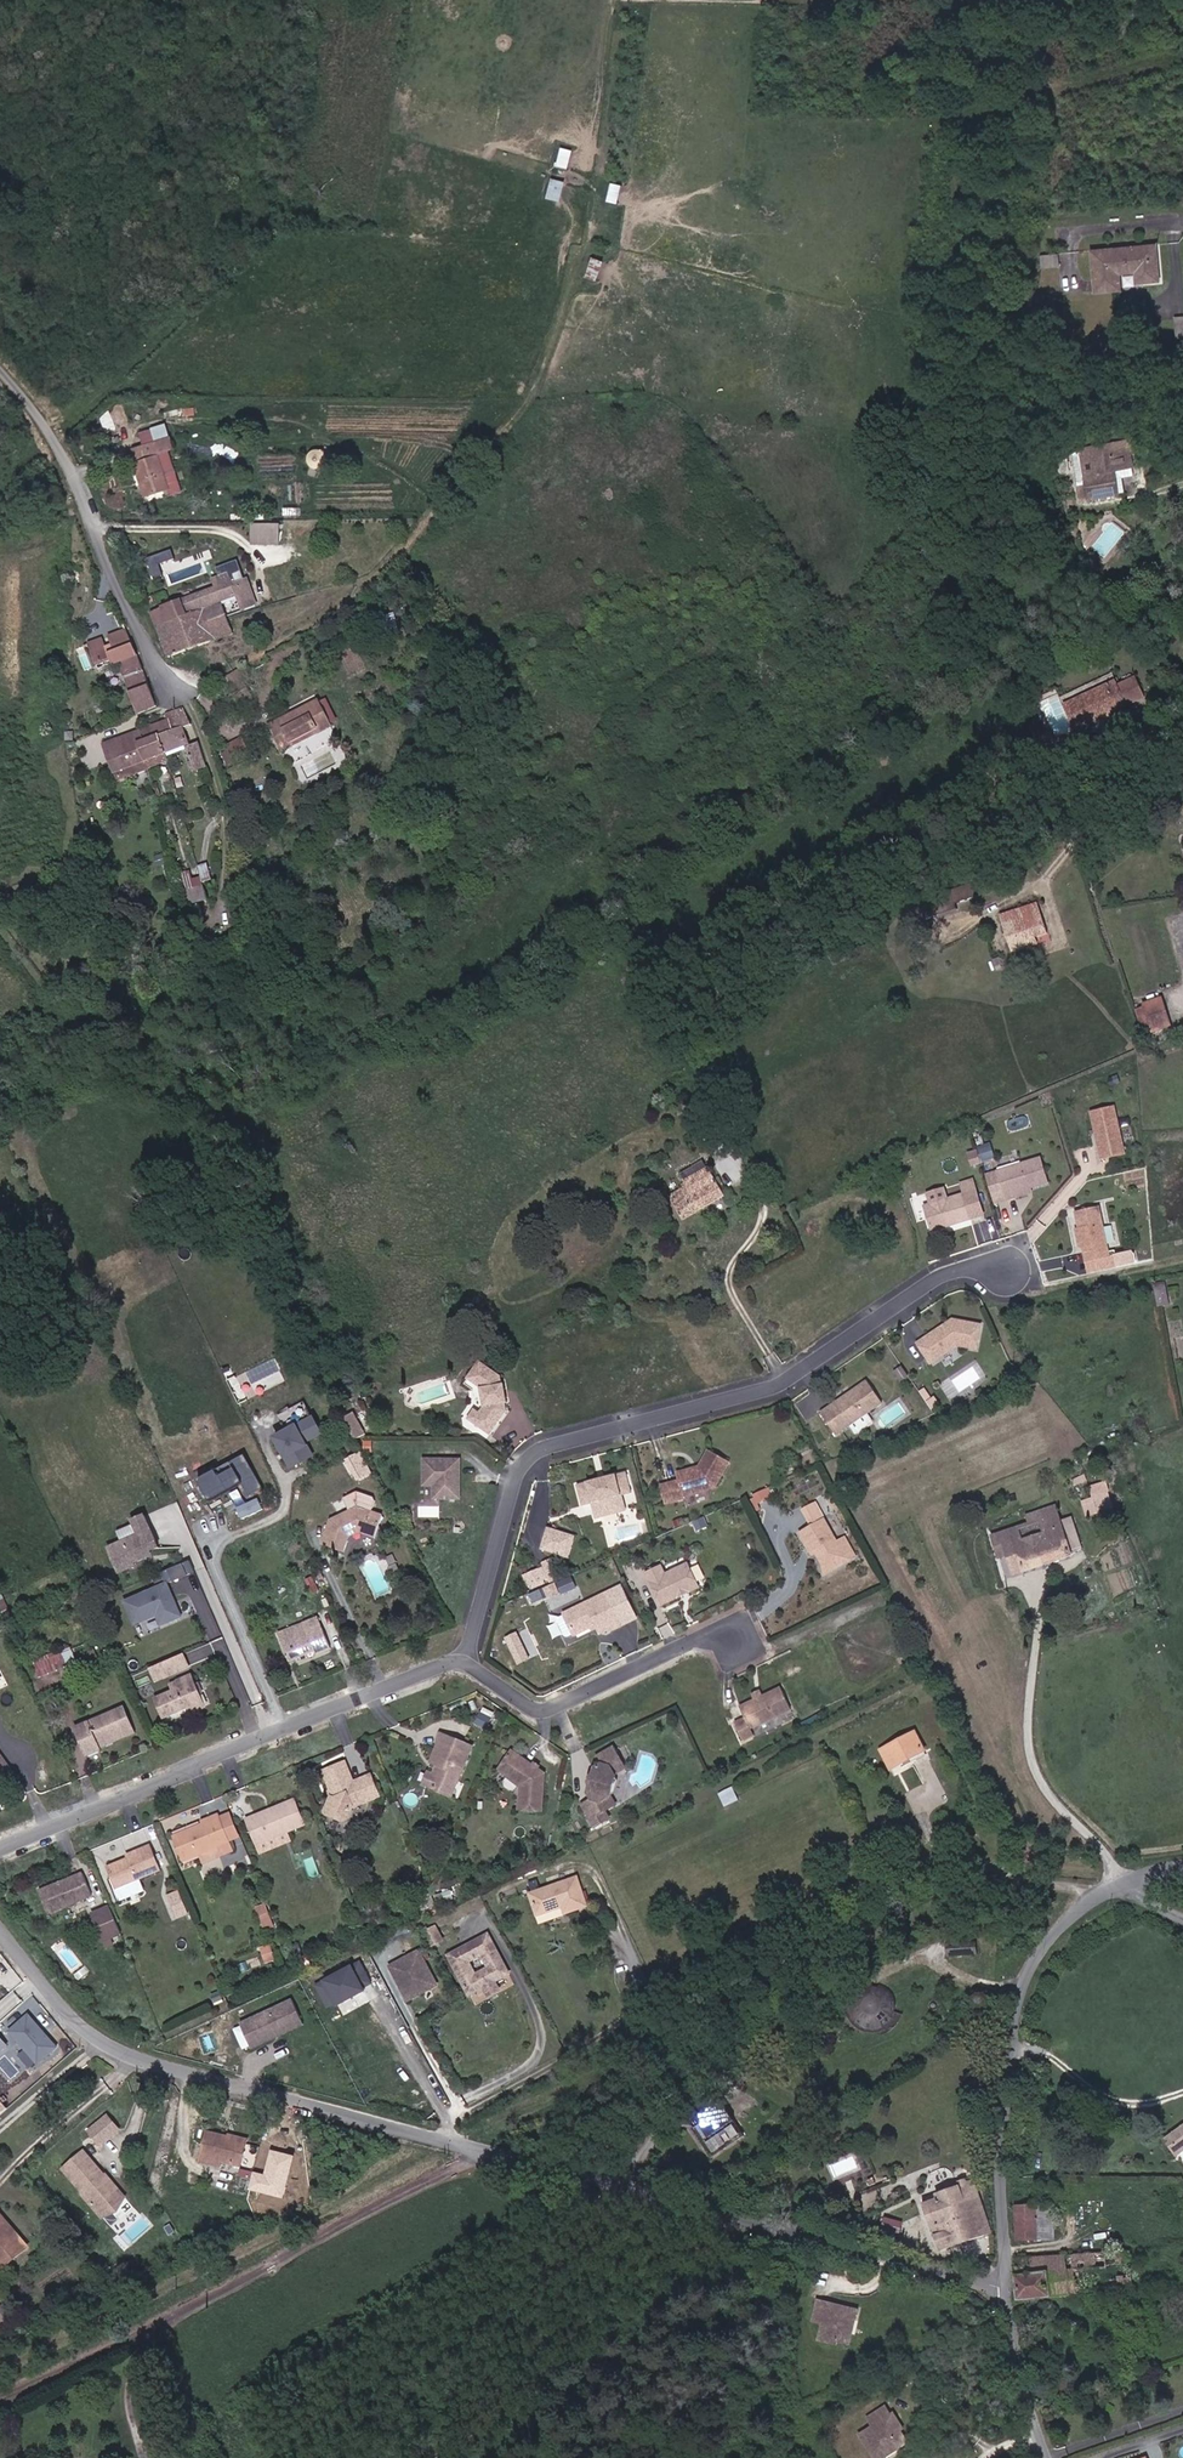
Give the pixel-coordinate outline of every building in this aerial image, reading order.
[(569,167),(572,149),(562,146),(558,165),(569,167)] [(553,177),(547,197),(560,200),(565,180),(553,177)] [(1085,252),(1087,283),(1095,282),(1095,294),(1116,292),(1115,277),(1135,276),(1135,285),(1155,283),(1152,249),(1085,252)] [(1054,254),(1039,255),(1040,267),(1055,267),(1054,254)] [(597,278),(605,260),(594,256),(586,274),(597,278)] [(1182,332),(1182,321),(1167,322),(1168,333),(1182,332)] [(135,442),(139,453),(134,456),(147,493),(172,485),(159,448),(176,442),(172,430),(135,442)] [(1120,447),(1108,451),(1113,467),(1125,464),(1120,447)] [(1109,477),(1107,469),(1113,467),(1108,451),(1075,460),(1081,483),(1072,485),(1076,500),(1113,492),(1109,477)] [(1113,492),(1121,490),(1117,476),(1109,477),(1113,492)] [(277,525),(250,524),(250,543),(276,544),(277,525)] [(163,560),(172,558),(171,551),(148,556),(153,577),(166,574),(163,560)] [(242,595),(245,605),(260,600),(251,575),(237,579),(232,567),(217,571),(220,581),(181,593),(188,610),(201,605),(208,617),(230,610),(227,600),(242,595)] [(181,593),(152,602),(165,635),(179,628),(177,615),(188,610),(181,593)] [(236,627),(230,610),(208,617),(201,605),(188,610),(177,615),(179,628),(165,635),(170,650),(236,627)] [(112,631),(115,645),(123,643),(124,648),(138,644),(130,626),(112,631)] [(91,636),(96,657),(111,653),(113,658),(121,656),(137,708),(158,701),(138,644),(124,648),(123,643),(115,645),(109,647),(106,632),(91,636)] [(248,671),(241,661),(215,674),(221,687),(230,682),(238,698),(253,690),(244,673),(248,671)] [(1129,676),(1127,678),(1116,683),(1113,677),(1060,701),(1071,726),(1099,713),(1100,717),(1110,712),(1109,709),(1124,701),(1123,700),(1137,695),(1129,676)] [(285,742),(328,713),(313,689),(269,718),(285,742)] [(167,706),(169,713),(172,724),(161,728),(166,744),(189,736),(184,720),(192,718),(185,699),(167,706)] [(143,734),(139,735),(145,752),(166,744),(161,728),(172,724),(169,713),(139,723),(143,734)] [(121,740),(127,759),(145,752),(139,735),(143,734),(139,723),(128,727),(131,737),(121,740)] [(118,730),(121,740),(131,737),(128,727),(118,730)] [(1043,755),(1065,747),(1059,734),(1050,738),(1047,730),(1036,734),(1037,735),(1036,737),(1035,737),(1037,743),(1038,743),(1039,745),(1034,748),(1036,754),(1042,751),(1043,755)] [(255,752),(243,735),(228,745),(240,762),(255,752)] [(193,763),(207,759),(199,738),(186,742),(193,763)] [(166,744),(145,752),(148,760),(169,752),(166,744)] [(149,763),(148,760),(145,752),(127,759),(131,769),(149,763)] [(187,775),(186,768),(179,769),(181,777),(187,775)] [(215,853),(205,857),(205,859),(210,874),(221,870),(215,853)] [(211,875),(210,874),(205,859),(185,866),(190,882),(211,875)] [(956,911),(954,905),(977,895),(971,882),(918,906),(926,923),(956,911)] [(1022,938),(1033,934),(1045,929),(1035,904),(999,921),(1012,955),(1026,949),(1022,938)] [(1037,946),(1033,934),(1022,938),(1026,949),(1037,946)] [(1150,1026),(1168,1019),(1159,992),(1140,998),(1150,1026)] [(1144,1028),(1150,1026),(1140,998),(1135,1000),(1144,1028)] [(1128,1154),(1115,1108),(1092,1114),(1097,1135),(1100,1134),(1102,1139),(1099,1142),(1104,1161),(1128,1154)] [(977,1163),(973,1150),(964,1153),(969,1166),(977,1163)] [(1029,1189),(1047,1183),(1038,1158),(995,1173),(1005,1202),(1014,1198),(1013,1194),(1029,1189)] [(676,1214),(717,1197),(706,1170),(665,1187),(676,1214)] [(970,1219),(964,1199),(976,1195),(970,1180),(959,1184),(962,1194),(946,1200),(930,1205),(922,1208),(931,1232),(970,1219)] [(946,1200),(943,1188),(926,1194),(930,1205),(946,1200)] [(1030,1193),(1029,1189),(1013,1194),(1014,1198),(1030,1193)] [(982,1215),(976,1195),(964,1199),(970,1219),(982,1215)] [(1083,1249),(1085,1248),(1089,1263),(1113,1257),(1099,1207),(1076,1214),(1080,1231),(1082,1239),(1079,1240),(1083,1249)] [(1159,1306),(1170,1305),(1168,1283),(1158,1283),(1159,1306)] [(922,1358),(950,1341),(966,1344),(971,1317),(946,1316),(939,1320),(940,1322),(937,1324),(936,1322),(911,1338),(922,1358)] [(472,1424),(486,1435),(503,1414),(500,1407),(502,1405),(497,1384),(485,1364),(468,1379),(481,1388),(482,1407),(483,1404),(484,1410),(472,1424)] [(861,1381),(816,1415),(832,1436),(846,1425),(862,1412),(876,1402),(861,1381)] [(484,1410),(483,1404),(482,1407),(478,1412),(472,1407),(464,1417),(472,1424),(484,1410)] [(369,1433),(358,1411),(347,1416),(358,1438),(369,1433)] [(868,1421),(862,1412),(846,1425),(852,1433),(868,1421)] [(312,1414),(270,1434),(289,1473),(314,1460),(306,1443),(322,1435),(312,1414)] [(356,1480),(371,1474),(362,1450),(347,1456),(356,1480)] [(242,1453),(193,1477),(206,1502),(239,1486),(245,1496),(260,1488),(242,1453)] [(716,1495),(728,1461),(704,1454),(698,1474),(678,1478),(680,1485),(661,1489),(665,1508),(686,1504),(685,1501),(716,1495)] [(434,1499),(438,1499),(437,1476),(427,1476),(427,1460),(422,1460),(423,1486),(434,1486),(434,1499)] [(438,1499),(461,1499),(459,1460),(427,1460),(427,1476),(437,1476),(438,1499)] [(629,1470),(580,1484),(586,1505),(596,1502),(600,1516),(630,1508),(625,1493),(635,1490),(629,1470)] [(260,1497),(236,1506),(241,1518),(265,1509),(260,1497)] [(762,1505),(758,1497),(744,1504),(748,1512),(762,1505)] [(1082,1503),(1088,1517),(1102,1512),(1096,1497),(1082,1503)] [(363,1501),(350,1505),(354,1516),(333,1523),(321,1545),(341,1556),(347,1545),(344,1544),(347,1538),(359,1535),(365,1538),(364,1541),(375,1546),(385,1526),(375,1520),(379,1513),(377,1508),(363,1501)] [(1088,1517),(1082,1503),(1074,1506),(1079,1521),(1088,1517)] [(422,1516),(443,1515),(442,1505),(422,1505),(422,1516)] [(142,1532),(111,1545),(121,1570),(137,1564),(136,1561),(151,1555),(149,1551),(161,1546),(148,1513),(136,1518),(142,1532)] [(1019,1528),(998,1536),(1015,1576),(1043,1566),(1065,1558),(1055,1531),(1048,1516),(1019,1528)] [(832,1572),(845,1564),(846,1568),(855,1564),(845,1543),(837,1548),(824,1524),(800,1538),(809,1556),(814,1553),(816,1558),(822,1568),(832,1572)] [(1066,1526),(1055,1531),(1065,1558),(1077,1553),(1066,1526)] [(563,1555),(568,1533),(546,1528),(541,1550),(563,1555)] [(569,1557),(574,1534),(568,1533),(563,1555),(569,1557)] [(365,1538),(359,1535),(347,1538),(344,1544),(347,1545),(364,1541),(365,1538)] [(1006,1556),(998,1536),(990,1540),(998,1560),(1006,1556)] [(168,1583),(196,1572),(190,1559),(162,1571),(168,1583)] [(524,1569),(527,1586),(556,1580),(552,1563),(524,1569)] [(692,1567),(699,1585),(710,1581),(703,1563),(692,1567)] [(845,1564),(832,1572),(822,1568),(822,1579),(846,1568),(845,1564)] [(687,1595),(699,1590),(688,1566),(666,1577),(662,1568),(647,1575),(661,1607),(680,1598),(679,1595),(686,1592),(687,1595)] [(576,1576),(559,1582),(562,1593),(580,1587),(576,1576)] [(166,1581),(122,1599),(134,1627),(155,1619),(158,1626),(181,1617),(166,1581)] [(559,1595),(554,1584),(546,1588),(551,1599),(559,1595)] [(562,1601),(559,1595),(551,1599),(554,1604),(562,1601)] [(578,1637),(595,1630),(595,1627),(596,1627),(598,1627),(600,1629),(601,1631),(604,1636),(613,1631),(614,1634),(625,1628),(610,1596),(569,1616),(578,1637)] [(327,1617),(306,1626),(316,1650),(329,1645),(331,1649),(340,1645),(327,1617)] [(294,1658),(316,1650),(306,1626),(294,1630),(283,1635),(294,1658)] [(517,1664),(542,1655),(532,1627),(507,1636),(517,1664)] [(227,1639),(218,1643),(228,1665),(237,1662),(227,1639)] [(38,1674),(75,1659),(71,1648),(70,1645),(32,1660),(38,1674)] [(186,1652),(149,1666),(155,1682),(192,1668),(186,1652)] [(191,1677),(168,1684),(172,1692),(152,1700),(160,1720),(187,1710),(189,1714),(203,1709),(191,1677)] [(744,1721),(734,1726),(743,1743),(754,1737),(751,1731),(789,1713),(778,1693),(739,1710),(744,1721)] [(99,1748),(96,1739),(131,1727),(124,1709),(74,1727),(84,1753),(99,1748)] [(131,1727),(96,1739),(99,1748),(134,1736),(131,1727)] [(902,1765),(927,1752),(918,1732),(884,1750),(890,1764),(899,1759),(902,1765)] [(434,1775),(429,1787),(451,1796),(473,1747),(442,1734),(438,1743),(441,1745),(432,1762),(439,1765),(441,1767),(439,1772),(437,1770),(434,1775)] [(609,1813),(604,1803),(617,1799),(612,1790),(613,1772),(611,1767),(617,1763),(609,1746),(591,1756),(595,1764),(590,1766),(590,1776),(588,1776),(588,1785),(591,1787),(591,1795),(582,1798),(593,1820),(609,1813)] [(0,1752),(0,1783),(2,1785),(18,1774),(0,1752)] [(523,1786),(522,1812),(545,1806),(545,1775),(512,1754),(502,1769),(523,1781),(523,1786)] [(892,1769),(902,1765),(899,1759),(890,1764),(892,1769)] [(326,1809),(327,1814),(345,1822),(353,1808),(379,1796),(370,1776),(354,1783),(344,1763),(325,1772),(334,1793),(326,1809)] [(499,1773),(523,1786),(523,1781),(502,1769),(499,1773)] [(424,1784),(429,1787),(434,1775),(428,1773),(424,1784)] [(292,1798),(242,1817),(253,1843),(302,1824),(292,1798)] [(187,1861),(230,1843),(218,1815),(202,1822),(203,1825),(178,1836),(187,1861)] [(151,1844),(132,1851),(134,1856),(127,1859),(107,1867),(116,1888),(138,1879),(137,1875),(160,1867),(151,1844)] [(93,1895),(84,1872),(40,1889),(50,1912),(93,1895)] [(565,1910),(583,1903),(572,1877),(529,1893),(536,1913),(562,1904),(565,1910)] [(168,1895),(178,1919),(190,1914),(179,1890),(168,1895)] [(270,1904),(260,1906),(264,1927),(274,1925),(270,1904)] [(539,1920),(565,1910),(562,1904),(536,1913),(539,1920)] [(108,1905),(90,1912),(105,1948),(123,1941),(108,1905)] [(508,1973),(486,1933),(447,1953),(468,1994),(482,1986),(493,1981),(508,1973)] [(419,1950),(390,1964),(407,1999),(436,1984),(419,1950)] [(981,1964),(979,1950),(949,1953),(950,1967),(981,1964)] [(359,1960),(315,1984),(329,2009),(372,1985),(359,1960)] [(493,1981),(482,1986),(486,1994),(498,1988),(493,1981)] [(889,1998),(883,1995),(876,1995),(869,1996),(863,1999),(858,2004),(855,2010),(853,2017),(854,2024),(857,2030),(861,2035),(867,2039),(874,2041),(881,2041),(887,2038),(893,2034),(897,2029),(899,2022),(900,2015),(898,2008),(894,2003),(889,1998)] [(290,1998),(240,2020),(252,2048),(302,2027),(290,1998)] [(56,2046),(25,2012),(7,2028),(37,2062),(56,2046)] [(235,2029),(246,2048),(250,2046),(239,2027),(235,2029)] [(691,2113),(703,2137),(731,2123),(720,2099),(691,2113)] [(105,2114),(86,2130),(99,2146),(118,2130),(105,2114)] [(1168,2133),(1175,2144),(1182,2139),(1182,2123),(1168,2133)] [(732,2124),(703,2139),(710,2151),(738,2136),(732,2124)] [(229,2135),(207,2129),(200,2154),(220,2159),(238,2164),(244,2142),(229,2138),(229,2135)] [(229,2138),(244,2142),(247,2133),(231,2129),(229,2135),(229,2138)] [(1175,2144),(1168,2133),(1161,2137),(1173,2155),(1182,2148),(1182,2139),(1175,2144)] [(100,2215),(123,2196),(103,2173),(102,2174),(81,2150),(61,2167),(82,2191),(81,2192),(100,2215)] [(283,2198),(293,2156),(270,2150),(264,2174),(253,2171),(249,2190),(283,2198)] [(218,2165),(220,2159),(200,2154),(199,2160),(218,2165)] [(870,2158),(863,2161),(868,2175),(876,2172),(870,2158)] [(991,2232),(974,2187),(930,2200),(945,2246),(991,2232)] [(1049,2203),(1033,2204),(1035,2237),(1051,2237),(1049,2203)] [(1016,2237),(1035,2237),(1033,2204),(1011,2205),(1016,2237)] [(11,2232),(14,2228),(0,2215),(0,2265),(4,2269),(26,2245),(11,2232)] [(891,2228),(893,2219),(877,2215),(875,2224),(891,2228)] [(14,2228),(11,2232),(26,2245),(29,2242),(14,2228)] [(1139,2262),(1139,2250),(1019,2256),(1022,2297),(1134,2293),(1133,2262),(1139,2262)] [(857,2323),(860,2313),(820,2303),(815,2324),(825,2326),(821,2340),(852,2347),(854,2337),(845,2335),(848,2321),(857,2323)] [(7,2312),(0,2317),(0,2331),(14,2322),(7,2312)] [(854,2337),(857,2323),(848,2321),(845,2335),(854,2337)] [(883,2408),(865,2420),(871,2429),(858,2437),(872,2457),(885,2457),(880,2451),(893,2442),(898,2449),(907,2443),(883,2408)] [(898,2449),(893,2442),(880,2451),(885,2457),(898,2449)]
